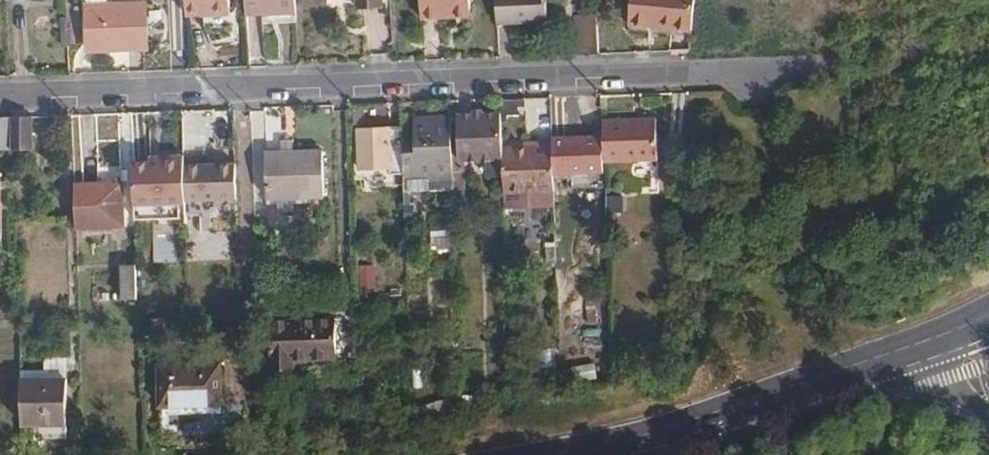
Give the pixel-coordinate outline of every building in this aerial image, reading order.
[(185,14),(227,12),(227,0),(184,0),(185,14)] [(245,11),(295,10),(295,0),(245,0),(245,11)] [(363,9),(363,1),(381,1),(381,0),(356,0),(356,9),(363,9)] [(452,14),(451,6),(470,6),(470,0),(420,0),(421,16),(452,14)] [(497,21),(546,20),(545,0),(496,0),(497,21)] [(695,0),(629,0),(626,28),(692,33),(695,0)] [(363,1),(363,9),(382,8),(381,1),(363,1)] [(145,3),(85,5),(86,42),(117,40),(117,45),(146,44),(145,3)] [(451,6),(452,14),(470,14),(470,6),(451,6)] [(574,55),(597,54),(595,13),(573,13),(574,55)] [(626,31),(691,38),(692,33),(626,28),(626,31)] [(502,148),(501,134),(499,135),(498,114),(456,116),(457,141),(468,140),(469,153),(488,153),(488,168),(503,169),(502,148)] [(27,117),(9,118),(10,149),(30,148),(27,117)] [(401,174),(402,176),(452,174),(451,147),(449,119),(411,120),(412,139),(401,140),(401,174)] [(624,119),(599,120),(600,136),(601,161),(654,159),(653,119),(628,120),(624,119)] [(401,140),(400,128),(358,129),(360,172),(388,171),(388,174),(401,174),(401,140)] [(566,137),(550,138),(550,142),(551,175),(601,173),(601,161),(600,136),(577,136),(577,139),(567,139),(566,137)] [(280,140),(281,153),(293,153),(293,140),(280,140)] [(551,175),(550,142),(534,142),(534,147),(502,148),(503,169),(502,180),(503,192),(551,189),(551,175)] [(462,146),(451,147),(452,174),(453,204),(464,204),(462,146)] [(293,153),(281,153),(264,154),(265,199),(322,196),(321,152),(293,153)] [(184,159),(133,160),(134,205),(184,204),(184,159)] [(236,162),(186,164),(187,202),(237,201),(236,162)] [(119,177),(72,179),(72,203),(73,223),(120,222),(119,177)] [(493,212),(504,211),(503,192),(502,180),(491,180),(493,212)] [(619,228),(619,211),(603,211),(603,228),(619,228)] [(121,262),(122,295),(136,295),(135,261),(121,262)] [(334,321),(270,323),(270,339),(271,371),(335,369),(334,321)] [(220,364),(159,366),(159,406),(221,402),(220,364)] [(65,377),(19,378),(20,425),(27,425),(66,423),(65,377)] [(66,437),(66,423),(27,425),(27,431),(40,430),(40,438),(66,437)]
